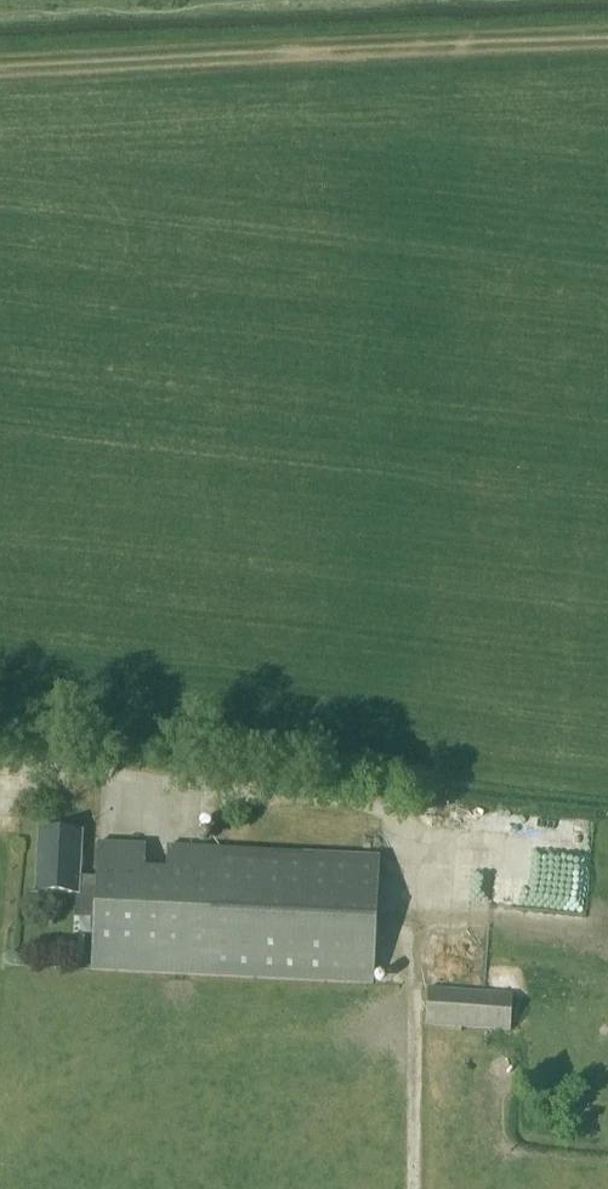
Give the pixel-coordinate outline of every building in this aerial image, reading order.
[(375,985),(381,858),(169,846),(168,870),(147,869),(148,845),(99,843),(97,877),(81,876),(83,832),(41,830),(37,892),(80,894),(80,892),(96,893),(93,970),(375,985)] [(428,989),(425,1025),(510,1030),(513,994),(428,989)]
